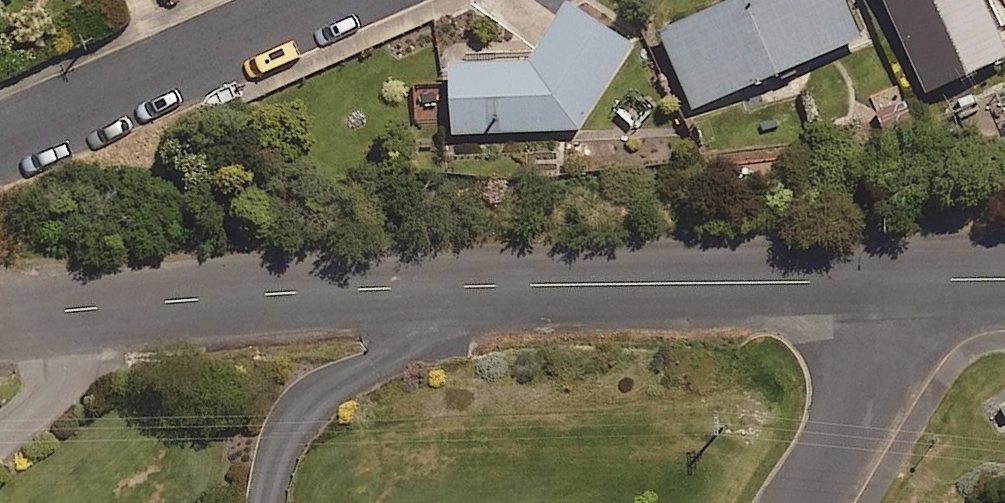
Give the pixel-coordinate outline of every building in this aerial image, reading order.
[(848,0),(727,0),(661,27),(694,107),(863,37),(848,0)] [(987,0),(891,0),(928,89),(1004,57),(1004,43),(987,0)] [(637,42),(577,2),(529,56),(445,60),(448,128),(582,126),(637,42)]
